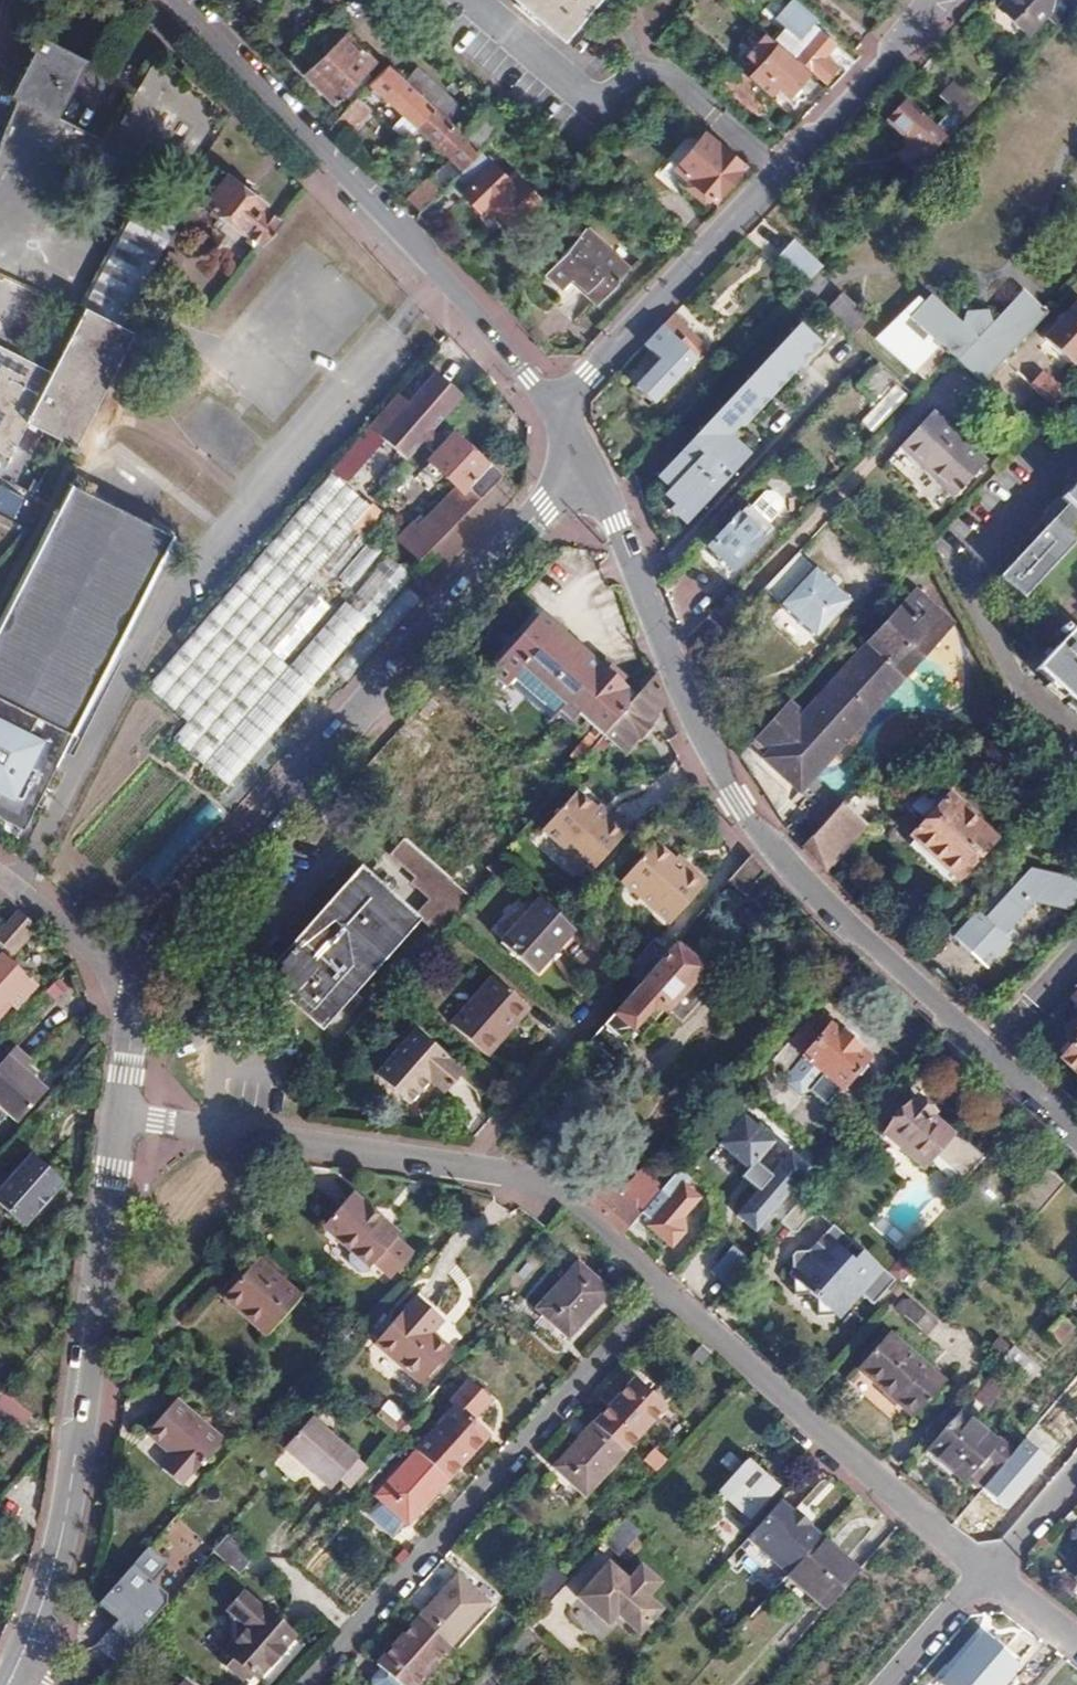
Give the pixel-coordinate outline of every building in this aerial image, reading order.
[(556,41),(590,0),(509,0),(556,41)] [(1076,0),(1018,0),(1002,17),(1029,43),(1049,23),(1052,26),(1076,0)] [(824,80),(831,70),(818,60),(831,44),(810,25),(813,21),(791,1),(773,21),(784,31),(774,43),(775,44),(797,64),(800,61),(824,80)] [(329,101),(369,61),(324,17),(294,45),(310,61),(299,73),(329,101)] [(52,115),(80,57),(28,33),(21,47),(27,50),(6,93),(16,98),(52,115)] [(808,78),(764,39),(744,61),(756,71),(755,73),(776,91),(786,101),(808,78)] [(746,83),(706,48),(695,60),(702,66),(698,70),(749,114),(753,111),(761,118),(772,105),(767,101),(746,83)] [(365,84),(414,129),(433,108),(385,64),(365,84)] [(962,120),(978,104),(964,90),(972,81),(955,66),(947,75),(956,82),(940,99),(950,109),(962,120)] [(755,73),(746,83),(767,101),(776,91),(755,73)] [(353,97),(330,120),(344,132),(366,109),(353,97)] [(913,173),(947,137),(934,125),(923,114),(918,119),(903,106),(887,123),(907,143),(895,157),(913,173)] [(433,108),(414,129),(457,170),(475,152),(477,150),(461,134),(455,129),(444,119),(433,108)] [(951,133),(962,120),(950,109),(938,121),(951,133)] [(451,110),(444,119),(455,129),(460,123),(462,120),(451,110)] [(947,137),(951,133),(938,121),(934,125),(947,137)] [(8,211),(20,215),(43,134),(0,122),(0,241),(8,211)] [(717,143),(703,132),(681,157),(688,163),(679,172),(686,179),(717,143)] [(711,204),(743,166),(718,145),(686,182),(705,199),(711,204)] [(517,191),(475,152),(457,170),(446,183),(456,191),(455,193),(475,212),(481,205),(493,216),(499,210),(507,218),(524,201),(516,193),(517,191)] [(260,247),(279,224),(261,209),(263,207),(225,176),(222,180),(215,174),(208,174),(197,188),(197,195),(207,202),(204,205),(240,234),(242,232),(260,247)] [(404,199),(417,212),(441,188),(427,176),(404,199)] [(700,205),(705,199),(686,182),(681,188),(700,205)] [(134,200),(80,306),(119,326),(172,220),(134,200)] [(594,303),(626,268),(584,230),(544,272),(561,288),(569,280),(594,303)] [(784,265),(807,286),(822,270),(799,249),(784,265)] [(838,293),(822,310),(850,336),(866,319),(838,293)] [(1039,325),(1045,318),(1039,313),(1038,314),(1018,296),(1013,300),(1039,325)] [(980,386),(1039,325),(1013,300),(985,330),(987,318),(963,314),(962,327),(930,299),(909,322),(929,340),(923,347),(899,327),(880,350),(910,376),(931,355),(940,361),(946,355),(949,358),(964,372),(980,386)] [(1070,369),(1076,361),(1076,303),(1076,302),(1041,341),(1070,369)] [(80,306),(48,371),(0,348),(0,455),(5,458),(23,423),(60,441),(72,447),(131,332),(119,326),(80,306)] [(672,318),(645,346),(651,354),(651,356),(625,383),(651,407),(673,378),(694,352),(701,345),(696,340),(700,335),(690,326),(686,330),(672,318)] [(830,355),(808,331),(653,491),(693,527),(759,462),(746,445),(830,355)] [(694,352),(673,378),(674,379),(684,369),(697,354),(694,352)] [(399,393),(410,403),(436,373),(424,363),(399,393)] [(871,402),(890,381),(872,364),(853,385),(871,402)] [(684,369),(674,379),(679,384),(690,374),(684,369)] [(423,555),(501,477),(489,464),(486,467),(454,436),(445,445),(439,439),(431,431),(463,396),(436,373),(410,403),(399,393),(370,426),(404,460),(422,441),(430,449),(438,457),(433,462),(430,459),(427,462),(430,465),(425,470),(436,482),(442,475),(455,488),(416,528),(412,524),(397,539),(418,559),(423,555)] [(1029,390),(1051,410),(1064,396),(1040,374),(1027,388),(1029,390)] [(891,386),(857,422),(869,433),(903,397),(891,386)] [(950,500),(982,464),(929,415),(897,450),(950,500)] [(183,722),(168,741),(229,790),(404,572),(359,537),(377,514),(322,471),(146,692),(183,722)] [(37,484),(31,481),(25,493),(31,496),(37,484)] [(1060,502),(1065,506),(998,578),(1021,600),(1072,546),(1060,535),(1075,517),(1076,519),(1076,484),(1060,502)] [(0,615),(0,819),(22,829),(46,782),(40,780),(64,731),(70,734),(170,534),(120,509),(69,485),(57,508),(55,507),(0,615)] [(727,573),(763,535),(738,512),(703,550),(727,573)] [(794,556),(759,592),(812,641),(845,605),(794,556)] [(786,702),(750,741),(764,753),(758,759),(798,795),(861,726),(955,623),(914,585),(799,713),(786,702)] [(392,620),(412,599),(401,590),(382,611),(392,620)] [(541,621),(577,643),(590,623),(553,601),(541,621)] [(598,740),(631,702),(615,688),(620,682),(606,670),(601,676),(533,618),(486,674),(503,688),(518,670),(559,706),(555,711),(570,723),(573,719),(598,740)] [(1034,673),(1076,713),(1076,636),(1073,632),(1034,673)] [(518,670),(503,688),(544,723),(555,711),(559,706),(518,670)] [(662,697),(654,676),(631,702),(598,740),(620,759),(654,722),(646,715),(653,707),(662,697)] [(666,707),(662,697),(653,707),(657,717),(666,707)] [(646,715),(654,722),(657,717),(653,707),(646,715)] [(46,782),(70,734),(64,731),(40,780),(46,782)] [(908,806),(920,793),(913,788),(902,801),(908,806)] [(922,790),(920,793),(908,806),(903,812),(915,822),(898,843),(950,888),(986,846),(922,790)] [(626,832),(608,817),(604,821),(593,811),(574,794),(541,832),(589,874),(626,832)] [(839,807),(800,850),(812,865),(823,875),(864,829),(839,807)] [(604,821),(608,817),(597,808),(593,811),(604,821)] [(422,851),(449,874),(462,860),(418,822),(405,836),(422,851)] [(427,863),(445,879),(449,874),(422,851),(405,836),(388,854),(414,877),(427,863)] [(682,872),(671,862),(651,845),(619,883),(669,926),(705,884),(686,868),(682,872)] [(675,858),(671,862),(682,872),(686,868),(675,858)] [(751,858),(741,869),(728,885),(742,896),(763,870),(751,858)] [(409,883),(427,898),(445,879),(427,863),(414,877),(409,883)] [(271,979),(362,875),(357,871),(265,974),(271,979)] [(412,920),(362,875),(271,979),(320,1023),(412,920)] [(1008,879),(990,899),(998,906),(982,924),(979,923),(958,946),(977,965),(987,956),(995,963),(1015,942),(1007,935),(1036,905),(1034,900),(1035,899),(1061,906),(1059,912),(1064,917),(1069,912),(1076,887),(1044,879),(1042,886),(1008,879)] [(566,921),(538,897),(501,940),(536,970),(573,927),(566,921)] [(438,936),(452,920),(427,898),(414,914),(438,936)] [(998,906),(990,899),(951,940),(958,946),(979,923),(982,924),(998,906)] [(14,911),(0,927),(0,945),(10,954),(33,928),(14,911)] [(652,939),(624,972),(640,985),(668,953),(652,939)] [(640,985),(576,1058),(611,1088),(625,1071),(619,1065),(658,1019),(670,1029),(679,1028),(707,995),(705,984),(695,977),(701,970),(674,947),(668,953),(640,985)] [(0,959),(0,1000),(1,1000),(13,1010),(33,988),(0,959)] [(530,1008),(494,976),(452,1024),(489,1056),(530,1008)] [(1063,1006),(1066,1009),(1053,1025),(1056,1027),(1043,1043),(1059,1057),(1051,1066),(1076,1090),(1076,992),(1063,1006)] [(863,1060),(811,1016),(772,1063),(790,1078),(801,1066),(819,1081),(809,1094),(824,1107),(863,1060)] [(463,1075),(415,1033),(377,1078),(411,1107),(432,1084),(445,1096),(463,1075)] [(12,1049),(0,1062),(0,1109),(17,1124),(44,1093),(20,1071),(27,1063),(12,1049)] [(861,1145),(871,1154),(885,1139),(923,1170),(934,1157),(964,1182),(982,1160),(953,1135),(950,1138),(929,1120),(933,1117),(915,1102),(888,1135),(877,1126),(861,1145)] [(774,1145),(744,1121),(721,1148),(749,1172),(743,1180),(759,1194),(739,1219),(756,1234),(809,1172),(791,1156),(772,1179),(757,1165),(774,1145)] [(31,1159),(0,1194),(0,1206),(25,1228),(62,1186),(31,1159)] [(656,1185),(632,1163),(621,1177),(645,1199),(656,1185)] [(1034,1225),(1066,1188),(1044,1169),(1012,1206),(1034,1225)] [(665,1191),(639,1222),(633,1230),(640,1235),(650,1224),(653,1226),(649,1230),(673,1251),(686,1237),(683,1221),(699,1203),(685,1191),(692,1184),(680,1174),(665,1191)] [(596,1185),(581,1200),(615,1230),(625,1239),(633,1230),(639,1222),(596,1185)] [(398,1237),(352,1196),(320,1232),(368,1272),(398,1237)] [(802,1202),(780,1228),(794,1240),(816,1214),(802,1202)] [(869,1302),(890,1277),(826,1223),(815,1236),(816,1243),(812,1248),(804,1248),(791,1249),(788,1254),(791,1294),(809,1294),(813,1298),(815,1314),(832,1312),(853,1288),(869,1302)] [(815,1236),(804,1248),(812,1248),(816,1243),(815,1236)] [(711,1274),(729,1288),(750,1263),(733,1249),(711,1274)] [(298,1304),(254,1266),(222,1304),(265,1342),(298,1304)] [(607,1295),(576,1268),(540,1310),(570,1337),(607,1295)] [(1068,1284),(1076,1292),(1076,1273),(1068,1284)] [(925,1334),(935,1321),(904,1297),(894,1310),(925,1334)] [(1054,1300),(1043,1312),(1051,1319),(1061,1307),(1054,1300)] [(451,1353),(405,1312),(376,1346),(423,1386),(451,1353)] [(1064,1334),(1052,1324),(1042,1337),(1053,1347),(1064,1334)] [(856,1374),(882,1398),(913,1364),(888,1340),(856,1374)] [(913,1364),(882,1398),(910,1424),(940,1390),(913,1364)] [(970,1398),(984,1412),(1004,1390),(990,1377),(970,1398)] [(635,1382),(597,1425),(625,1451),(664,1408),(635,1382)] [(2,1383),(0,1385),(0,1427),(7,1434),(30,1409),(2,1383)] [(416,1454),(447,1481),(487,1437),(476,1427),(494,1408),(468,1384),(450,1404),(457,1410),(416,1454)] [(223,1441),(175,1399),(145,1433),(174,1458),(162,1472),(181,1489),(223,1441)] [(387,1431),(401,1416),(384,1401),(371,1417),(387,1431)] [(961,1480),(980,1497),(1011,1460),(991,1443),(988,1447),(953,1417),(921,1453),(957,1484),(961,1480)] [(340,1481),(359,1459),(312,1418),(285,1449),(332,1489),(340,1481)] [(625,1451),(597,1425),(557,1468),(587,1494),(625,1451)] [(407,1525),(447,1481),(416,1454),(376,1498),(407,1525)] [(340,1481),(351,1491),(370,1469),(359,1459),(340,1481)] [(777,1491),(746,1463),(719,1492),(751,1520),(777,1491)] [(779,1506),(747,1543),(785,1580),(788,1577),(818,1543),(806,1531),(807,1530),(792,1516),(791,1518),(779,1506)] [(624,1520),(602,1544),(618,1559),(640,1534),(624,1520)] [(250,1556),(224,1533),(210,1549),(236,1572),(250,1556)] [(828,1611),(859,1575),(820,1540),(818,1543),(788,1577),(828,1611)] [(164,1563),(142,1545),(129,1561),(150,1580),(164,1563)] [(150,1580),(129,1561),(87,1607),(125,1641),(166,1596),(150,1580)] [(543,1596),(560,1578),(546,1565),(529,1583),(543,1596)] [(659,1586),(640,1569),(627,1583),(607,1566),(577,1602),(608,1629),(618,1618),(641,1638),(662,1613),(647,1601),(659,1586)] [(456,1580),(418,1621),(446,1648),(485,1605),(456,1580)] [(257,1680),(295,1636),(263,1608),(263,1609),(244,1592),(228,1610),(233,1614),(234,1641),(218,1660),(243,1680),(249,1674),(257,1680)] [(418,1621),(379,1665),(381,1667),(377,1671),(383,1676),(379,1680),(385,1684),(412,1684),(446,1648),(418,1621)] [(982,1638),(946,1680),(952,1684),(998,1684),(1014,1666),(982,1638)]
